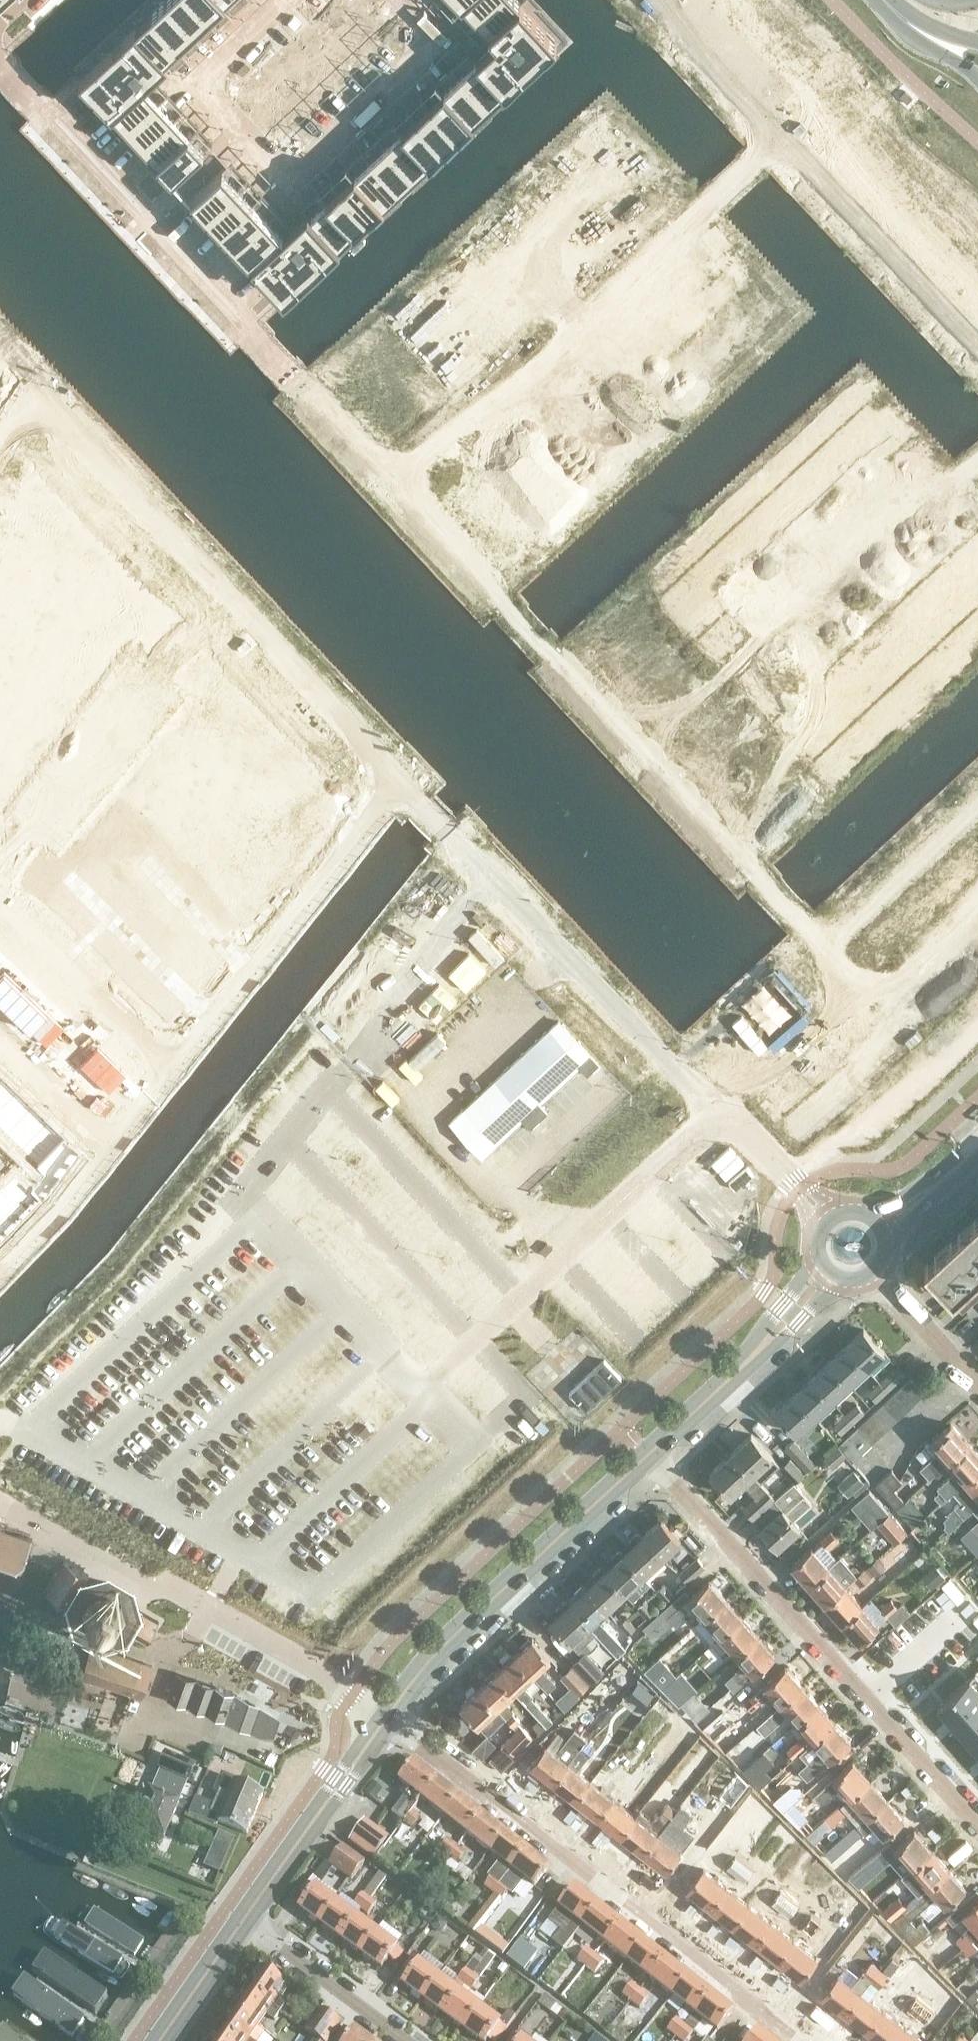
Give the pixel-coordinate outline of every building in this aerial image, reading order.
[(181,43),(195,29),(168,0),(165,0),(152,12),(181,43)] [(196,0),(168,0),(195,29),(198,27),(210,16),(196,0)] [(210,16),(215,11),(225,2),(224,0),(196,0),(210,16)] [(495,0),(465,0),(461,4),(475,19),(495,0)] [(517,0),(495,0),(475,19),(477,21),(489,34),(521,4),(517,0)] [(700,16),(710,8),(704,0),(688,0),(700,16)] [(739,20),(744,15),(841,118),(870,91),(829,47),(832,44),(791,0),(721,0),(739,20)] [(521,4),(489,34),(493,37),(495,40),(476,58),(506,89),(556,42),(524,8),(521,4)] [(135,28),(164,59),(165,58),(181,43),(152,12),(136,27),(135,28)] [(110,112),(143,82),(141,80),(148,74),(164,59),(135,28),(119,43),(80,79),(110,112)] [(476,58),(460,73),(489,104),(506,89),(476,58)] [(489,104),(460,73),(443,89),(472,120),(489,104)] [(143,82),(110,112),(111,113),(126,128),(126,129),(158,99),(143,83),(143,82)] [(472,120),(443,89),(429,102),(458,133),(472,120)] [(126,129),(142,146),(174,116),(158,99),(126,129)] [(444,146),(456,136),(458,133),(429,102),(426,104),(415,115),(444,146)] [(866,136),(904,176),(901,179),(968,251),(965,254),(966,256),(970,253),(977,262),(977,182),(940,142),(936,145),(899,106),(866,136)] [(401,128),(430,159),(439,151),(444,146),(415,115),(410,120),(401,128)] [(174,116),(142,146),(157,162),(190,132),(174,116)] [(385,143),(414,174),(422,167),(430,159),(401,128),(393,135),(385,143)] [(157,162),(158,163),(172,178),(204,148),(190,133),(190,132),(157,162)] [(563,133),(547,148),(576,179),(591,164),(582,153),(563,133)] [(376,151),(369,158),(399,189),(406,182),(414,174),(385,143),(376,151)] [(547,148),(531,163),(560,193),(576,179),(547,148)] [(389,198),(399,189),(369,158),(360,167),(354,172),(383,204),(389,198)] [(531,163),(515,177),(544,208),(560,193),(531,163)] [(206,215),(238,185),(238,184),(222,167),(190,197),(205,214),(206,215)] [(354,172),(343,182),(340,186),(369,217),(372,214),(383,204),(354,172)] [(515,177),(500,192),(528,223),(544,208),(515,177)] [(238,185),(206,215),(221,231),(253,201),(238,185)] [(355,230),(356,229),(369,217),(340,186),(326,198),(326,199),(355,230)] [(500,192),(484,207),(512,237),(528,223),(500,192)] [(326,199),(310,213),(310,214),(339,245),(355,230),(326,199)] [(253,201),(221,231),(222,231),(237,247),(269,217),(254,201),(253,201)] [(484,207),(468,222),(497,252),(512,237),(484,207)] [(286,236),(285,234),(252,264),(254,266),(283,297),(323,260),(339,245),(310,214),(286,236)] [(238,249),(252,264),(285,234),(284,233),(270,219),(269,217),(237,247),(238,249)] [(468,222),(453,236),(482,266),(497,252),(468,222)] [(742,237),(711,266),(727,283),(758,254),(742,237)] [(758,254),(727,283),(742,299),(753,290),(773,271),(758,254)] [(530,268),(525,274),(532,282),(538,277),(530,268)] [(414,273),(401,284),(430,315),(442,303),(414,273)] [(538,277),(532,282),(540,290),(546,285),(538,277)] [(520,278),(514,284),(522,292),(527,286),(520,278)] [(401,284),(387,298),(415,328),(430,315),(401,284)] [(546,285),(540,290),(548,298),(553,293),(546,285)] [(528,287),(522,292),(529,300),(535,295),(528,287)] [(554,293),(548,299),(556,307),(561,302),(554,293)] [(535,295),(530,300),(537,308),(543,303),(535,295)] [(387,298),(372,312),(400,342),(415,328),(387,298)] [(561,302),(556,307),(563,315),(569,310),(561,302)] [(543,303),(538,309),(545,317),(551,311),(543,303)] [(551,312),(545,317),(553,325),(558,320),(551,312)] [(590,333),(585,338),(592,346),(598,341),(590,333)] [(598,341),(593,346),(600,354),(606,349),(598,341)] [(580,343),(574,348),(582,356),(587,351),(580,343)] [(606,349),(600,355),(608,363),(613,357),(606,349)] [(588,351),(582,356),(590,364),(595,359),(588,351)] [(614,358),(608,363),(616,371),(621,366),(614,358)] [(595,359),(590,364),(597,372),(603,367),(595,359)] [(621,366),(616,371),(623,379),(629,374),(621,366)] [(603,368),(598,373),(605,381),(611,376),(603,368)] [(611,376),(605,381),(613,389),(618,384),(611,376)] [(0,486),(0,505),(8,510),(9,510),(25,487),(34,497),(54,479),(26,450),(0,486)] [(504,471),(473,500),(488,516),(519,487),(504,471)] [(54,479),(34,497),(63,528),(64,529),(83,511),(54,479)] [(519,487),(488,516),(503,531),(534,503),(519,487)] [(16,534),(25,521),(9,510),(8,510),(0,505),(0,522),(16,534)] [(63,528),(53,539),(68,555),(98,527),(83,511),(64,529),(63,528)] [(53,521),(45,533),(51,538),(60,526),(53,521)] [(8,545),(16,534),(0,522),(0,540),(8,545)] [(98,527),(68,555),(83,571),(113,543),(98,527)] [(34,528),(25,540),(32,545),(40,533),(34,528)] [(25,540),(17,552),(24,556),(32,545),(25,540)] [(113,543),(83,571),(97,586),(127,558),(113,543)] [(17,552),(9,564),(15,568),(24,556),(17,552)] [(127,558),(97,586),(111,600),(141,572),(127,558)] [(45,561),(40,568),(50,575),(55,568),(45,561)] [(55,568),(50,575),(60,582),(64,575),(55,568)] [(0,576),(0,585),(2,587),(9,577),(3,572),(0,576)] [(141,572),(111,600),(126,616),(156,588),(141,572)] [(80,585),(75,592),(85,599),(90,592),(80,585)] [(156,588),(126,616),(140,631),(141,632),(170,604),(156,588)] [(140,631),(112,657),(133,672),(187,621),(170,604),(141,632),(140,631)] [(75,621),(70,627),(80,634),(85,628),(75,621)] [(91,632),(87,639),(97,646),(101,639),(91,632)] [(201,637),(149,685),(169,701),(188,683),(188,682),(217,654),(201,637)] [(101,639),(97,646),(107,653),(111,646),(101,639)] [(81,644),(67,665),(103,690),(117,669),(81,644)] [(58,645),(51,654),(58,659),(65,649),(58,645)] [(51,654),(44,664),(51,669),(58,659),(51,654)] [(217,654),(188,682),(188,683),(202,698),(232,670),(217,654)] [(67,665),(53,686),(89,711),(103,690),(67,665)] [(232,670),(202,698),(217,714),(247,686),(232,670)] [(30,685),(23,695),(29,700),(36,690),(30,685)] [(53,686),(38,706),(74,731),(89,711),(53,686)] [(247,686),(217,714),(231,728),(261,701),(247,686)] [(23,695),(16,705),(23,710),(29,700),(23,695)] [(182,700),(177,707),(186,714),(192,708),(182,700)] [(261,701),(231,728),(245,743),(275,715),(261,701)] [(38,706),(24,726),(60,751),(74,731),(38,706)] [(192,708),(186,714),(196,722),(201,716),(192,708)] [(174,713),(158,734),(192,761),(208,741),(174,713)] [(275,715),(245,743),(259,758),(289,730),(275,715)] [(209,722),(203,728),(213,736),(218,729),(209,722)] [(0,728),(0,740),(1,741),(8,731),(1,726),(0,728)] [(24,726),(10,747),(46,772),(60,751),(24,726)] [(289,730),(259,758),(274,774),(276,772),(284,764),(284,763),(303,745),(289,730)] [(158,734),(142,753),(177,780),(192,761),(158,734)] [(303,745),(284,763),(284,764),(290,770),(313,795),(332,777),(303,745)] [(0,761),(0,770),(32,792),(46,772),(10,747),(0,761)] [(218,748),(209,759),(216,764),(224,754),(218,748)] [(142,753),(127,772),(161,800),(177,780),(142,753)] [(256,755),(247,764),(253,769),(262,761),(256,755)] [(209,759),(202,768),(208,773),(216,764),(209,759)] [(284,764),(276,772),(282,778),(290,770),(284,764)] [(17,813),(32,792),(0,770),(0,801),(17,813)] [(127,772),(111,792),(145,819),(161,800),(127,772)] [(274,774),(267,780),(273,786),(282,778),(276,772),(274,774)] [(332,777),(313,795),(325,807),(315,820),(314,821),(335,837),(360,806),(332,777)] [(194,779),(186,788),(192,793),(200,784),(194,779)] [(186,788),(178,797),(185,802),(192,793),(186,788)] [(111,792),(96,811),(130,838),(145,819),(111,792)] [(288,798),(281,808),(287,813),(295,804),(288,798)] [(96,811),(80,830),(114,858),(130,838),(96,811)] [(304,811),(290,829),(322,854),(335,837),(314,821),(315,820),(304,811)] [(27,828),(6,813),(0,824),(0,876),(27,828)] [(162,817),(155,827),(161,832),(169,822),(162,817)] [(268,823),(261,833),(267,838),(275,829),(268,823)] [(155,827),(147,836),(154,841),(161,832),(155,827)] [(290,829),(276,846),(308,871),(322,854),(290,829)] [(80,830),(64,851),(98,878),(114,858),(80,830)] [(261,833),(253,842),(259,847),(267,838),(261,833)] [(36,836),(7,887),(21,896),(22,896),(28,890),(50,867),(51,868),(62,857),(36,836)] [(276,846),(262,863),(294,889),(308,871),(276,846)] [(131,856),(124,865),(130,870),(138,861),(131,856)] [(124,865),(116,875),(123,880),(130,870),(124,865)] [(28,890),(22,896),(39,913),(68,884),(51,868),(50,867),(28,890)] [(116,875),(108,885),(114,890),(123,880),(116,875)] [(89,879),(83,885),(93,893),(98,887),(89,879)] [(223,880),(216,889),(222,894),(229,885),(223,880)] [(246,883),(231,902),(263,927),(278,909),(246,883)] [(68,884),(39,913),(56,930),(85,901),(68,884)] [(98,887),(93,893),(102,900),(107,894),(98,887)] [(216,889),(208,898),(214,904),(222,894),(216,889)] [(85,901),(56,930),(73,947),(102,918),(85,901)] [(231,902),(217,920),(249,945),(263,927),(231,902)] [(125,910),(120,916),(130,924),(135,918),(125,910)] [(195,915),(187,925),(193,930),(201,920),(195,915)] [(102,918),(73,947),(90,964),(119,935),(102,918)] [(135,918),(130,924),(139,931),(144,925),(135,918)] [(217,920),(203,937),(235,963),(249,945),(217,920)] [(187,925),(179,934),(186,939),(193,930),(187,925)] [(119,935),(90,964),(107,981),(136,952),(119,935)] [(203,937),(189,954),(221,980),(235,963),(203,937)] [(160,938),(155,944),(164,952),(168,947),(169,945),(160,938)] [(164,952),(161,956),(167,961),(174,952),(168,947),(164,952)] [(136,952),(107,981),(124,998),(141,981),(153,969),(136,952)] [(189,954),(177,969),(209,995),(221,980),(189,954)] [(153,969),(141,981),(154,994),(167,977),(155,967),(153,969)] [(141,981),(124,998),(170,1043),(209,995),(177,969),(175,968),(167,977),(154,994),(141,981)] [(141,1084),(156,1071),(100,1011),(85,1024),(141,1084)] [(388,1011),(364,1038),(400,1071),(439,1027),(422,1011),(406,1028),(388,1011)] [(550,1029),(464,1109),(496,1144),(522,1119),(530,1128),(548,1112),(540,1103),(579,1067),(587,1075),(599,1064),(559,1021),(550,1029)] [(0,1081),(0,1111),(18,1092),(4,1077),(0,1081)] [(0,1111),(0,1130),(6,1136),(34,1107),(18,1092),(0,1111)] [(34,1107),(6,1136),(21,1151),(49,1122),(34,1107)] [(49,1122),(21,1151),(37,1166),(65,1137),(49,1122)] [(44,1173),(31,1189),(44,1201),(81,1154),(82,1153),(65,1137),(37,1166),(44,1173)] [(20,1167),(15,1172),(23,1181),(28,1175),(20,1167)] [(0,1188),(0,1191),(27,1218),(43,1202),(44,1201),(31,1189),(23,1181),(15,1172),(14,1172),(13,1173),(14,1173),(0,1188)] [(12,1234),(27,1218),(0,1191),(0,1223),(12,1234)] [(405,1209),(386,1224),(392,1233),(411,1218),(405,1209)] [(924,1266),(953,1297),(956,1294),(962,1289),(977,1274),(977,1216),(924,1266)] [(12,1234),(0,1223),(0,1246),(12,1234)] [(846,1346),(866,1368),(884,1351),(863,1329),(846,1346)] [(828,1362),(849,1384),(866,1368),(846,1346),(828,1362)] [(604,1361),(569,1394),(586,1411),(621,1379),(604,1361)] [(831,1400),(849,1384),(828,1362),(811,1378),(831,1400)] [(898,1366),(880,1382),(888,1391),(906,1374),(898,1366)] [(793,1395),(814,1417),(831,1400),(811,1378),(793,1395)] [(902,1385),(916,1401),(925,1393),(910,1378),(902,1385)] [(888,1391),(880,1382),(868,1393),(876,1402),(888,1391)] [(916,1401),(902,1385),(893,1394),(907,1410),(916,1401)] [(907,1410),(893,1394),(883,1403),(898,1419),(907,1410)] [(814,1417),(793,1395),(776,1411),(796,1433),(814,1417)] [(856,1403),(844,1414),(852,1423),(864,1412),(856,1403)] [(898,1419),(883,1403),(874,1411),(889,1427),(898,1419)] [(889,1427),(874,1411),(865,1419),(880,1435),(889,1427)] [(841,1434),(852,1423),(844,1414),(833,1424),(841,1434)] [(880,1435),(865,1419),(857,1428),(871,1443),(880,1435)] [(929,1479),(949,1462),(969,1444),(951,1424),(931,1442),(939,1451),(919,1468),(929,1479)] [(848,1436),(863,1452),(871,1443),(857,1428),(848,1436)] [(752,1475),(753,1474),(763,1465),(770,1472),(779,1464),(751,1434),(732,1452),(752,1475)] [(852,1462),(863,1452),(848,1436),(838,1445),(846,1456),(852,1462)] [(806,1472),(816,1463),(793,1439),(784,1448),(806,1472)] [(977,1471),(977,1455),(969,1444),(949,1462),(956,1470),(937,1487),(940,1491),(925,1504),(932,1512),(953,1493),(977,1471)] [(832,1468),(846,1456),(838,1445),(823,1457),(832,1468)] [(754,1520),(776,1500),(777,1499),(776,1498),(753,1474),(752,1475),(732,1452),(710,1473),(731,1495),(743,1483),(755,1497),(743,1508),(754,1520)] [(49,1489),(84,1500),(94,1468),(59,1457),(49,1489)] [(804,1472),(790,1457),(779,1467),(793,1482),(804,1472)] [(843,1479),(853,1491),(864,1482),(854,1470),(843,1479)] [(892,1470),(876,1484),(897,1508),(905,1501),(894,1489),(903,1481),(892,1470)] [(977,1506),(977,1471),(953,1493),(961,1501),(947,1513),(948,1514),(943,1519),(945,1521),(945,1524),(943,1526),(948,1532),(973,1510),(977,1506)] [(771,1542),(777,1549),(800,1529),(793,1520),(807,1507),(812,1503),(793,1482),(776,1498),(777,1499),(776,1500),(782,1508),(759,1529),(762,1532),(758,1536),(767,1546),(771,1542)] [(871,1529),(890,1513),(890,1512),(889,1513),(869,1490),(851,1506),(871,1529)] [(871,1529),(864,1535),(870,1542),(889,1526),(899,1538),(906,1532),(890,1513),(871,1529)] [(642,1536),(661,1557),(680,1539),(661,1518),(642,1536)] [(970,1527),(977,1536),(977,1519),(970,1527)] [(18,1578),(32,1539),(0,1528),(0,1571),(18,1578)] [(808,1584),(828,1567),(818,1555),(827,1547),(828,1549),(839,1540),(831,1530),(791,1565),(808,1584)] [(643,1573),(661,1557),(642,1536),(640,1534),(636,1534),(629,1540),(629,1544),(631,1546),(625,1552),(643,1573)] [(969,1545),(977,1555),(977,1536),(969,1545)] [(643,1573),(625,1552),(624,1553),(621,1551),(618,1551),(611,1557),(611,1561),(613,1563),(606,1569),(626,1590),(634,1598),(641,1591),(636,1585),(643,1578),(641,1575),(643,1573)] [(706,1567),(697,1556),(679,1572),(687,1582),(706,1567)] [(850,1567),(840,1556),(828,1567),(808,1584),(825,1604),(845,1586),(853,1579),(861,1572),(861,1571),(856,1565),(853,1565),(850,1567)] [(885,1566),(878,1557),(877,1557),(864,1568),(861,1571),(861,1572),(853,1579),(859,1586),(873,1573),(875,1575),(885,1566)] [(119,1623),(128,1608),(123,1591),(108,1583),(91,1587),(91,1588),(84,1584),(88,1575),(64,1561),(46,1593),(71,1606),(75,1598),(82,1602),(87,1619),(102,1628),(119,1623)] [(931,1588),(945,1577),(934,1564),(921,1576),(931,1588)] [(869,1604),(896,1574),(887,1566),(860,1596),(869,1604)] [(626,1590),(606,1569),(605,1570),(603,1568),(600,1568),(593,1574),(593,1578),(595,1580),(588,1586),(607,1607),(626,1590)] [(704,1618),(725,1599),(709,1580),(668,1616),(677,1626),(696,1609),(704,1618)] [(655,1591),(665,1601),(673,1594),(664,1583),(655,1591)] [(607,1607),(588,1586),(587,1587),(585,1585),(581,1585),(574,1591),(574,1594),(577,1597),(569,1604),(589,1624),(595,1632),(596,1632),(599,1636),(607,1629),(597,1617),(607,1607)] [(845,1586),(825,1604),(842,1622),(862,1605),(845,1586)] [(887,1616),(895,1626),(919,1605),(912,1596),(903,1604),(902,1603),(898,1606),(891,1599),(871,1616),(862,1605),(842,1622),(859,1642),(879,1625),(878,1624),(887,1616)] [(704,1618),(720,1636),(741,1617),(725,1599),(704,1618)] [(645,1618),(654,1610),(645,1600),(636,1607),(645,1618)] [(589,1624),(569,1604),(569,1605),(566,1602),(563,1602),(556,1608),(556,1612),(558,1614),(550,1622),(570,1642),(569,1642),(581,1654),(572,1662),(591,1683),(604,1671),(587,1652),(591,1648),(585,1641),(595,1632),(589,1624)] [(618,1623),(627,1634),(636,1627),(627,1616),(618,1623)] [(736,1654),(757,1635),(741,1617),(720,1636),(736,1654)] [(643,1669),(675,1639),(664,1628),(633,1658),(643,1669)] [(757,1635),(736,1654),(744,1663),(734,1672),(735,1674),(725,1682),(733,1691),(774,1655),(757,1635)] [(551,1659),(532,1638),(530,1640),(528,1638),(520,1645),(522,1648),(515,1655),(533,1675),(547,1691),(556,1683),(542,1667),(551,1659)] [(941,1642),(925,1655),(934,1666),(950,1652),(941,1642)] [(92,1645),(82,1675),(130,1692),(140,1662),(92,1645)] [(533,1675),(515,1655),(512,1657),(510,1654),(503,1662),(505,1664),(497,1671),(516,1691),(540,1718),(547,1726),(553,1720),(532,1697),(533,1695),(523,1684),(533,1675)] [(660,1657),(644,1670),(662,1688),(676,1675),(660,1657)] [(577,1695),(591,1683),(572,1662),(572,1663),(573,1664),(571,1666),(560,1677),(577,1695)] [(616,1664),(607,1676),(614,1682),(624,1670),(616,1664)] [(694,1679),(693,1667),(679,1668),(680,1680),(694,1679)] [(780,1704),(802,1685),(785,1667),(744,1703),(751,1711),(761,1702),(762,1703),(769,1697),(776,1705),(779,1702),(780,1704)] [(505,1701),(506,1701),(516,1691),(497,1671),(495,1673),(493,1671),(485,1678),(487,1680),(479,1688),(505,1717),(513,1726),(519,1720),(511,1711),(512,1710),(505,1701)] [(937,1706),(950,1720),(955,1715),(958,1719),(969,1709),(971,1711),(977,1705),(977,1675),(975,1672),(937,1706)] [(167,1699),(207,1713),(224,1719),(230,1702),(233,1693),(216,1687),(177,1673),(167,1699)] [(638,1680),(626,1694),(642,1707),(653,1693),(638,1680)] [(797,1722),(818,1704),(802,1685),(780,1704),(755,1725),(758,1728),(753,1731),(759,1738),(788,1713),(797,1722)] [(742,1686),(732,1694),(741,1704),(751,1696),(742,1686)] [(505,1717),(479,1688),(477,1690),(475,1688),(467,1695),(469,1697),(460,1705),(479,1725),(487,1734),(505,1717)] [(230,1702),(224,1719),(272,1736),(277,1720),(233,1693),(230,1702)] [(724,1711),(732,1722),(743,1713),(734,1702),(724,1711)] [(818,1704),(797,1722),(805,1732),(785,1750),(793,1758),(799,1753),(834,1722),(818,1704)] [(959,1731),(971,1744),(977,1738),(977,1705),(971,1711),(973,1713),(962,1723),(965,1726),(959,1731)] [(709,1708),(695,1721),(701,1728),(725,1752),(737,1742),(726,1729),(733,1722),(722,1711),(716,1717),(716,1716),(709,1708)] [(766,1737),(776,1748),(795,1731),(785,1720),(766,1737)] [(834,1722),(799,1753),(807,1762),(798,1769),(807,1779),(851,1741),(834,1722)] [(521,1726),(504,1743),(516,1755),(533,1737),(521,1726)] [(553,1782),(586,1738),(574,1729),(566,1739),(565,1739),(554,1753),(545,1745),(530,1764),(553,1782)] [(575,1799),(590,1780),(576,1770),(597,1744),(588,1737),(586,1738),(553,1782),(575,1799)] [(638,1809),(686,1745),(677,1739),(640,1789),(630,1781),(620,1796),(638,1809)] [(745,1765),(760,1756),(754,1747),(739,1757),(745,1765)] [(164,1840),(178,1806),(176,1806),(187,1782),(188,1782),(194,1767),(166,1755),(160,1770),(164,1772),(153,1796),(150,1795),(136,1828),(139,1829),(137,1832),(147,1836),(148,1833),(164,1840)] [(756,1758),(743,1770),(759,1788),(772,1777),(766,1770),(756,1758)] [(850,1797),(869,1780),(852,1761),(813,1796),(819,1803),(839,1786),(850,1797)] [(408,1789),(409,1790),(391,1814),(402,1822),(412,1811),(421,1799),(436,1780),(423,1770),(413,1763),(398,1781),(408,1789)] [(727,1786),(718,1797),(731,1806),(749,1784),(738,1772),(727,1786)] [(217,1799),(255,1815),(263,1796),(234,1784),(236,1779),(221,1773),(213,1792),(219,1794),(217,1799)] [(436,1780),(421,1799),(444,1817),(459,1798),(458,1798),(436,1780)] [(590,1780),(575,1799),(597,1817),(612,1798),(590,1780)] [(869,1780),(850,1797),(867,1817),(886,1799),(869,1780)] [(373,1784),(366,1792),(375,1800),(382,1791),(373,1784)] [(791,1785),(773,1800),(784,1811),(794,1801),(805,1792),(799,1786),(791,1785)] [(639,1810),(635,1816),(620,1834),(643,1853),(684,1801),(685,1800),(675,1792),(667,1803),(659,1813),(657,1812),(651,1819),(639,1810)] [(255,1815),(217,1799),(214,1806),(195,1798),(188,1815),(217,1827),(219,1823),(246,1835),(255,1815)] [(459,1798),(444,1817),(466,1835),(481,1816),(459,1798)] [(612,1798),(597,1817),(620,1834),(635,1816),(612,1798)] [(886,1799),(867,1817),(858,1824),(856,1822),(824,1851),(832,1860),(863,1833),(864,1834),(874,1826),(884,1836),(903,1819),(886,1799)] [(745,1800),(734,1813),(747,1823),(757,1810),(745,1800)] [(684,1801),(643,1853),(666,1871),(681,1852),(666,1840),(692,1808),(684,1801)] [(794,1801),(784,1811),(799,1826),(809,1818),(794,1801)] [(831,1828),(848,1813),(840,1804),(823,1819),(831,1828)] [(421,1817),(412,1811),(402,1822),(411,1830),(421,1817)] [(481,1816),(466,1835),(489,1852),(503,1833),(481,1816)] [(374,1857),(388,1837),(365,1821),(351,1841),(374,1857)] [(911,1867),(931,1850),(914,1830),(894,1848),(884,1845),(862,1865),(869,1873),(896,1850),(911,1867)] [(503,1833),(489,1852),(500,1861),(511,1870),(526,1851),(504,1833),(503,1833)] [(447,1859),(457,1846),(448,1839),(435,1856),(443,1862),(447,1858),(447,1859)] [(366,1862),(343,1845),(328,1865),(351,1882),(366,1862)] [(457,1846),(447,1859),(448,1860),(443,1866),(453,1874),(459,1867),(456,1865),(466,1853),(457,1846)] [(931,1850),(911,1867),(928,1886),(948,1869),(931,1850)] [(526,1851),(511,1870),(525,1881),(534,1888),(549,1869),(526,1851)] [(736,1857),(727,1867),(736,1874),(744,1863),(736,1857)] [(487,1877),(490,1879),(498,1886),(502,1881),(511,1870),(500,1861),(487,1877)] [(744,1863),(736,1874),(744,1880),(752,1869),(744,1863)] [(711,1906),(726,1887),(703,1869),(688,1888),(711,1906)] [(858,1869),(849,1877),(858,1888),(867,1880),(858,1869)] [(928,1886),(908,1905),(916,1913),(936,1895),(945,1906),(965,1888),(948,1869),(928,1886)] [(511,1870),(502,1881),(498,1886),(507,1893),(509,1889),(515,1893),(525,1881),(511,1870)] [(369,1899),(377,1889),(385,1878),(378,1873),(363,1895),(362,1894),(353,1905),(360,1910),(361,1911),(369,1899)] [(492,1893),(498,1886),(490,1879),(484,1887),(492,1893)] [(299,1908),(320,1924),(335,1904),(314,1888),(308,1883),(300,1893),(307,1898),(299,1908)] [(495,1895),(501,1900),(507,1893),(498,1886),(492,1893),(495,1895)] [(733,1924),(748,1905),(726,1887),(711,1906),(733,1924)] [(582,1926),(597,1907),(574,1889),(559,1908),(573,1918),(554,1942),(563,1950),(582,1926)] [(781,1892),(772,1903),(780,1910),(789,1898),(781,1892)] [(502,1901),(501,1900),(495,1895),(468,1929),(475,1935),(482,1927),(502,1901)] [(891,1919),(893,1918),(902,1910),(906,1906),(897,1896),(882,1909),(891,1919)] [(789,1898),(780,1910),(789,1916),(798,1905),(789,1898)] [(361,1911),(368,1916),(375,1905),(376,1906),(376,1905),(369,1899),(361,1911)] [(964,1913),(972,1922),(962,1931),(965,1933),(966,1932),(972,1939),(977,1934),(977,1901),(964,1913)] [(355,1918),(348,1913),(335,1904),(320,1924),(340,1939),(355,1918)] [(748,1905),(733,1924),(756,1941),(770,1922),(748,1905)] [(597,1907),(582,1926),(605,1943),(619,1925),(597,1907)] [(135,1958),(144,1943),(92,1910),(83,1926),(135,1958)] [(903,1912),(894,1919),(916,1944),(931,1930),(930,1930),(922,1921),(916,1926),(910,1919),(903,1912)] [(872,1913),(863,1925),(893,1953),(904,1941),(872,1913)] [(812,1916),(803,1927),(811,1934),(820,1923),(812,1916)] [(120,1985),(130,1969),(54,1918),(43,1934),(120,1985)] [(340,1939),(361,1953),(375,1933),(362,1923),(355,1918),(340,1939)] [(778,1959),(793,1940),(770,1922),(756,1941),(778,1959)] [(613,1950),(627,1961),(642,1942),(619,1925),(605,1943),(613,1950)] [(972,1939),(966,1932),(965,1933),(955,1942),(962,1949),(972,1939)] [(375,1933),(361,1953),(381,1969),(389,1958),(396,1963),(403,1954),(396,1949),(396,1948),(385,1940),(375,1933)] [(972,1939),(962,1949),(967,1955),(977,1946),(972,1939)] [(793,1940),(778,1959),(801,1977),(816,1958),(793,1940)] [(649,1979),(664,1960),(642,1942),(627,1961),(628,1962),(638,1970),(640,1972),(649,1979)] [(586,1967),(595,1955),(586,1948),(576,1960),(586,1967)] [(94,2015),(107,1998),(43,1952),(31,1969),(94,2015)] [(479,2009),(465,1999),(496,1957),(489,1952),(483,1961),(444,2014),(464,2029),(479,2009)] [(451,1989),(438,1980),(424,2000),(444,2014),(483,1961),(476,1955),(451,1989)] [(596,1955),(595,1955),(586,1967),(594,1974),(604,1961),(596,1955)] [(403,1984),(424,2000),(438,1980),(411,1959),(403,1969),(410,1974),(403,1984)] [(672,1996),(687,1977),(664,1960),(649,1979),(672,1996)] [(873,1978),(879,1969),(870,1962),(864,1970),(863,1970),(862,1971),(872,1978),(873,1978)] [(245,1989),(280,2013),(290,2020),(295,2013),(286,2006),(287,2004),(278,1997),(286,1986),(259,1968),(245,1989)] [(888,1976),(887,1975),(879,1969),(873,1978),(874,1979),(871,1982),(879,1988),(888,1976)] [(872,1978),(862,1971),(851,1986),(838,1975),(823,1994),(846,2012),(861,1993),(872,1978)] [(917,1991),(932,2000),(941,1985),(927,1976),(917,1991)] [(72,2038),(84,2022),(22,1977),(10,1994),(72,2038)] [(694,2014),(709,1995),(687,1977),(672,1996),(694,2014)] [(629,2001),(630,2003),(640,1990),(631,1983),(629,1986),(621,1996),(622,1996),(629,2001)] [(967,1997),(972,2003),(977,1998),(977,1990),(976,1988),(967,1997)] [(280,2013),(245,1989),(231,2009),(258,2027),(266,2015),(274,2021),(280,2013)] [(580,2015),(593,1996),(582,1989),(570,2008),(580,2015)] [(639,2009),(649,1997),(640,1990),(630,2003),(639,2009)] [(861,1993),(846,2012),(868,2030),(883,2011),(869,2000),(861,1993)] [(556,2005),(544,1995),(538,2004),(550,2012),(556,2005)] [(717,2032),(732,2013),(709,1995),(694,2014),(717,2032)] [(916,1998),(907,2010),(915,2017),(924,2004),(916,1998)] [(924,2004),(915,2017),(923,2023),(933,2012),(924,2004)] [(231,2009),(217,2029),(235,2040),(251,2040),(249,2039),(258,2027),(231,2009)] [(479,2009),(464,2029),(480,2040),(487,2040),(492,2034),(499,2039),(516,2016),(508,2011),(499,2024),(479,2009)] [(321,2040),(330,2040),(341,2025),(320,2010),(306,2030),(316,2036),(315,2037),(321,2040)] [(563,2011),(558,2018),(565,2023),(570,2016),(563,2011)] [(868,2030),(883,2040),(896,2040),(905,2028),(883,2011),(868,2030)] [(692,2033),(703,2021),(694,2014),(684,2027),(692,2033)] [(535,2040),(539,2040),(552,2026),(544,2019),(529,2036),(535,2040)] [(675,2038),(684,2027),(676,2020),(667,2031),(675,2038)] [(0,2025),(0,2040),(22,2040),(0,2025)] [(354,2030),(352,2033),(345,2027),(339,2035),(335,2040),(369,2040),(354,2030)] [(692,2033),(684,2027),(675,2038),(679,2040),(686,2040),(692,2033)] [(905,2028),(896,2040),(922,2040),(905,2028)] [(217,2029),(209,2040),(235,2040),(217,2029)] [(533,2039),(520,2030),(515,2036),(514,2035),(510,2040),(532,2040),(533,2039)] [(673,2040),(665,2031),(654,2040),(671,2040),(673,2040)] [(757,2033),(751,2040),(767,2040),(757,2033)] [(969,2039),(960,2033),(954,2040),(967,2040),(969,2039)]
